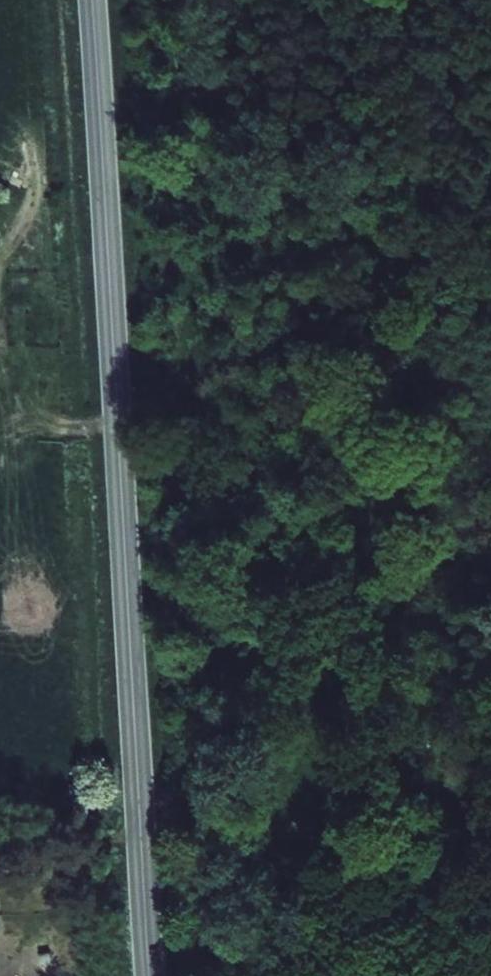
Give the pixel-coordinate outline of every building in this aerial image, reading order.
[(90,953),(78,954),(79,965),(91,964),(90,953)]
